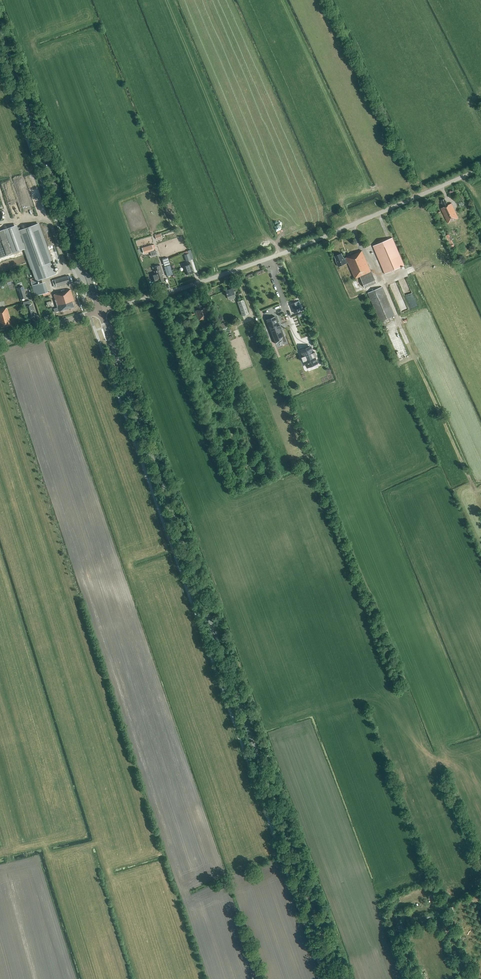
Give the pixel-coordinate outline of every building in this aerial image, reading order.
[(448,205),(445,199),(441,201),(442,202),(441,203),(443,207),(441,208),(448,223),(458,218),(451,203),(448,205)] [(4,229),(0,231),(0,258),(24,249),(31,269),(34,278),(36,281),(37,281),(56,274),(52,262),(53,261),(39,223),(19,230),(17,225),(4,229)] [(385,274),(404,265),(392,238),(373,246),(385,274)] [(145,254),(153,251),(151,246),(143,248),(145,254)] [(186,261),(191,260),(193,259),(190,250),(183,252),(186,261)] [(371,272),(362,251),(346,258),(344,259),(341,253),(335,256),(336,260),(338,266),(348,262),(355,279),(355,280),(357,279),(356,278),(360,277),(365,288),(377,283),(372,271),(371,272)] [(186,275),(193,273),(190,263),(183,265),(184,267),(186,275)] [(160,265),(153,268),(155,273),(151,274),(153,282),(158,280),(158,282),(164,280),(162,275),(163,274),(160,265)] [(164,267),(167,277),(173,275),(170,266),(164,267)] [(56,287),(70,283),(68,276),(54,279),(56,287)] [(35,296),(43,294),(40,283),(38,284),(32,285),(35,296)] [(223,283),(216,286),(218,292),(225,289),(223,283)] [(21,299),(26,298),(23,286),(17,287),(21,299)] [(394,316),(382,287),(368,293),(380,322),(394,316)] [(233,290),(232,288),(228,290),(228,289),(226,290),(226,291),(225,291),(227,297),(228,296),(229,299),(231,300),(233,299),(234,299),(235,299),(235,297),(234,293),(236,292),(235,289),(233,290)] [(59,311),(74,307),(72,301),(74,301),(71,290),(54,295),(58,308),(54,309),(55,312),(59,311)] [(242,316),(249,314),(248,313),(249,313),(244,300),(237,302),(242,316)] [(31,305),(29,301),(23,302),(24,307),(25,307),(27,313),(28,312),(29,317),(34,316),(33,311),(32,305),(31,305)] [(291,304),(295,313),(302,311),(299,301),(291,304)] [(202,308),(200,303),(196,304),(197,306),(196,306),(197,310),(195,311),(198,320),(209,317),(206,307),(202,308)] [(7,308),(3,309),(3,308),(0,309),(0,323),(1,327),(10,325),(9,319),(10,318),(7,308)] [(275,318),(266,322),(273,338),(282,334),(280,330),(282,329),(280,325),(278,326),(275,318)] [(285,336),(276,342),(279,348),(289,342),(285,336)] [(313,352),(311,346),(299,350),(302,357),(301,357),(303,362),(304,362),(306,368),(318,364),(315,357),(316,357),(314,352),(313,352)] [(398,915),(394,917),(398,927),(402,925),(400,920),(398,915)]
